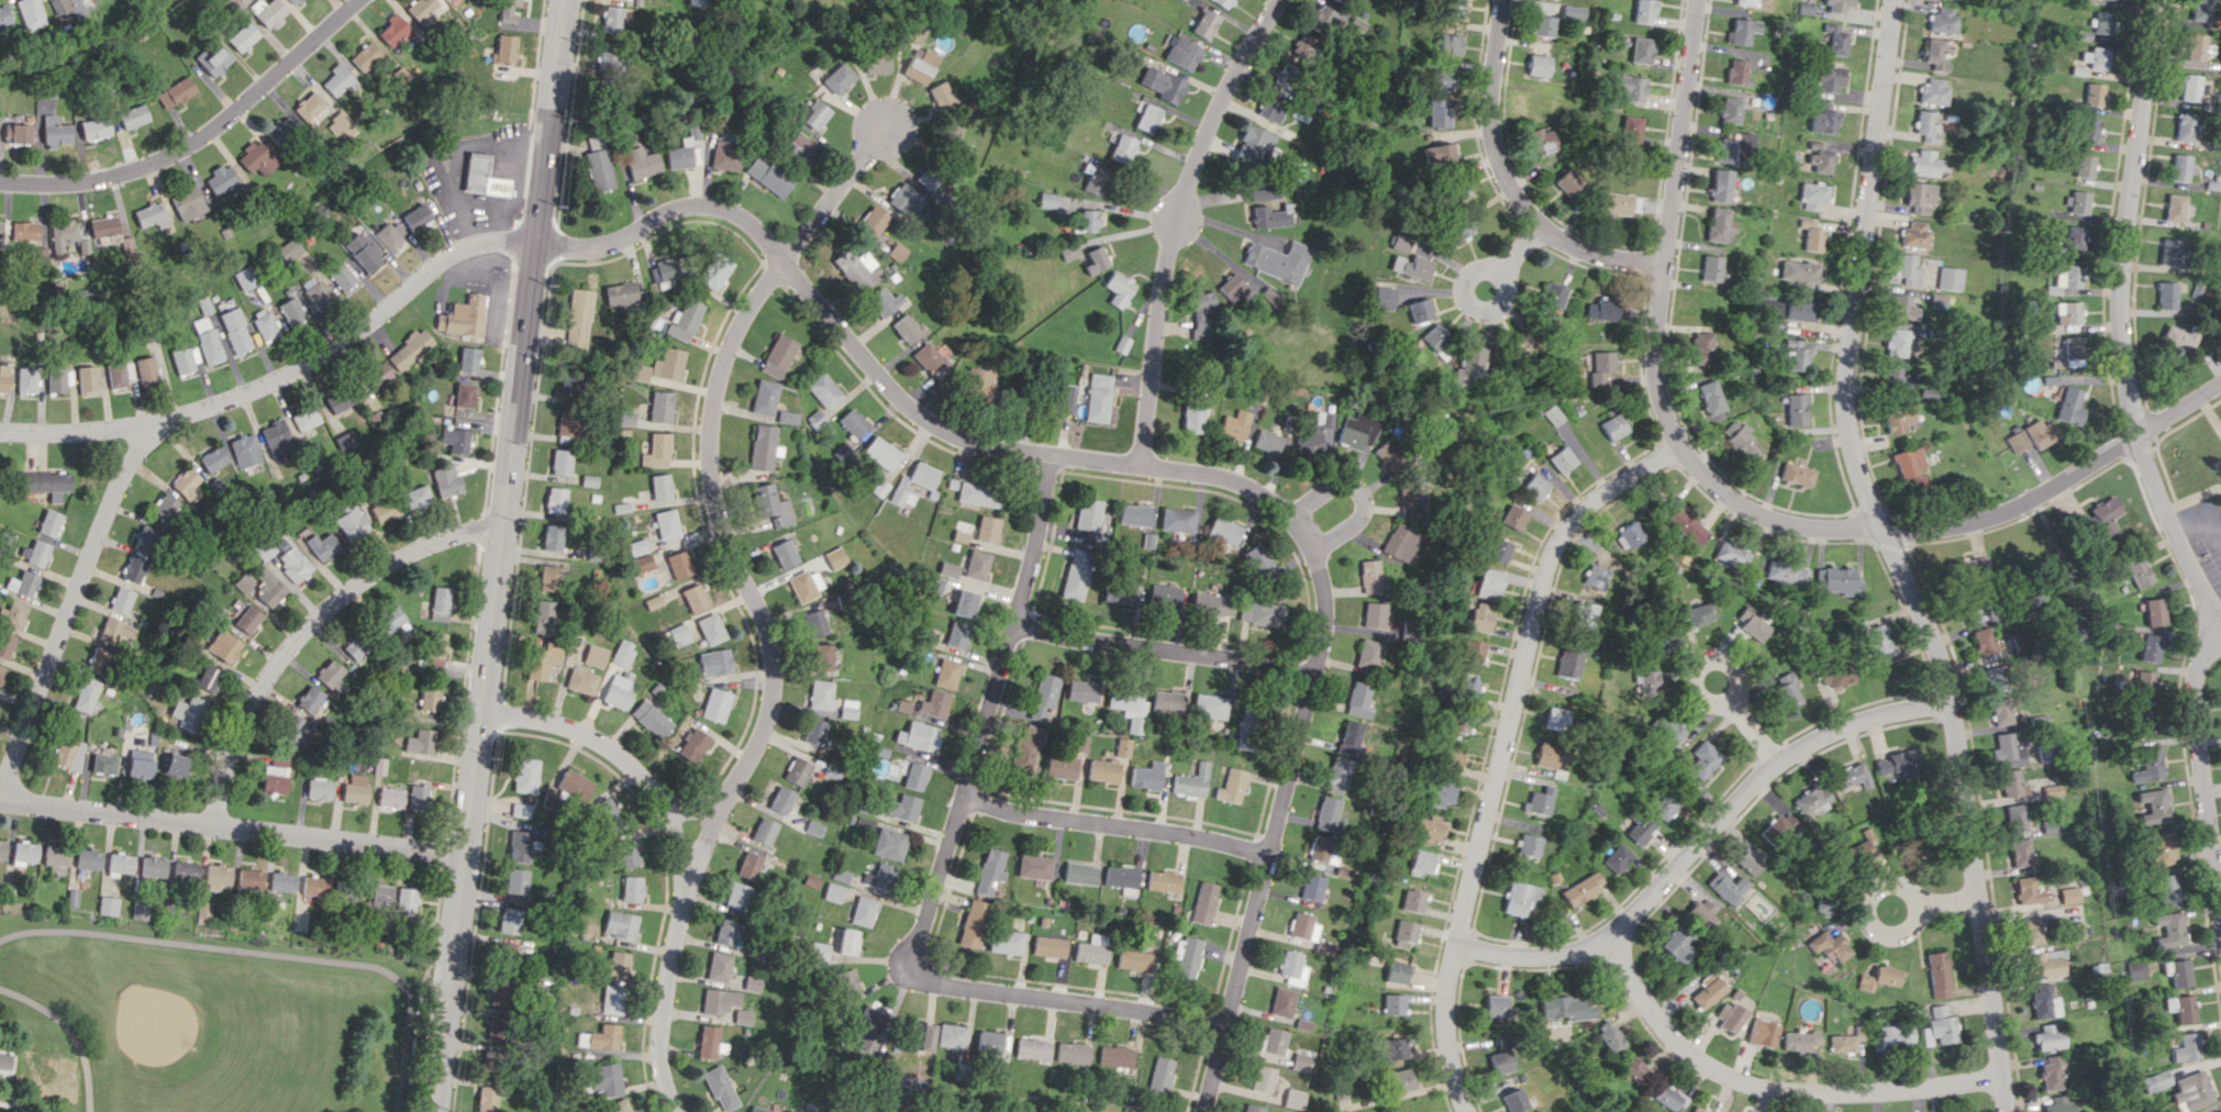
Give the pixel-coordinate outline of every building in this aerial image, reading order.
[(47,24),(39,0),(16,0),(15,1),(26,32),(47,24)] [(62,19),(84,12),(80,0),(56,0),(62,19)] [(261,0),(256,0),(248,7),(269,29),(288,13),(277,0),(270,0),(265,5),(261,0)] [(434,0),(414,0),(405,8),(420,26),(440,7),(434,0)] [(514,23),(515,6),(520,6),(521,0),(501,0),(500,23),(514,23)] [(1225,9),(1230,0),(1210,0),(1225,9)] [(1465,0),(1445,0),(1445,15),(1464,16),(1465,0)] [(1654,23),(1655,0),(1636,0),(1635,22),(1654,23)] [(1852,6),(1853,0),(1827,0),(1826,12),(1845,13),(1846,6),(1852,6)] [(2210,22),(2210,0),(2191,0),(2191,21),(2210,22)] [(12,23),(7,4),(0,6),(0,26),(12,23)] [(1344,15),(1319,4),(1312,19),(1338,31),(1344,15)] [(600,31),(619,33),(623,8),(605,5),(600,31)] [(1586,7),(1564,5),(1564,19),(1585,20),(1586,7)] [(1956,8),(1933,5),(1930,31),(1953,33),(1956,8)] [(1190,31),(1207,40),(1219,17),(1202,8),(1190,31)] [(389,48),(402,37),(405,41),(413,33),(394,11),(384,20),(388,24),(377,33),(389,48)] [(2113,13),(2095,11),(2091,33),(2110,35),(2113,13)] [(1555,17),(1535,15),(1533,34),(1553,37),(1555,17)] [(1751,32),(1759,33),(1761,22),(1734,18),(1732,31),(1728,31),(1726,42),(1749,46),(1751,32)] [(259,35),(247,21),(226,39),(239,54),(259,35)] [(901,37),(917,45),(925,31),(909,22),(901,37)] [(1840,31),(1841,23),(1825,22),(1824,42),(1829,42),(1828,54),(1847,55),(1848,32),(1840,31)] [(1293,55),(1316,61),(1322,39),(1299,33),(1293,55)] [(490,62),(513,63),(515,35),(497,34),(496,53),(491,53),(490,62)] [(1460,36),(1441,34),(1439,54),(1458,56),(1460,36)] [(2204,61),(2205,35),(2186,34),(2185,60),(2204,61)] [(1163,59),(1190,71),(1201,47),(1174,35),(1163,59)] [(1631,62),(1650,64),(1652,39),(1634,37),(1631,62)] [(1932,63),(1931,69),(1947,72),(1948,63),(1941,62),(1944,40),(1927,38),(1923,62),(1932,63)] [(349,59),(362,73),(381,54),(368,41),(349,59)] [(613,68),(614,42),(599,42),(598,68),(613,68)] [(886,71),(885,44),(863,45),(864,73),(886,71)] [(208,55),(204,49),(194,57),(211,78),(233,60),(221,45),(208,55)] [(2089,52),(2080,51),(2079,61),(2087,62),(2087,68),(2106,70),(2108,48),(2089,46),(2089,52)] [(938,55),(922,48),(916,60),(909,56),(900,74),(923,85),(938,55)] [(1551,57),(1530,54),(1527,74),(1547,77),(1551,57)] [(1745,85),(1748,60),(1729,58),(1727,83),(1745,85)] [(328,70),(332,74),(321,84),(336,99),(355,81),(337,62),(328,70)] [(854,77),(840,62),(820,81),(834,96),(854,77)] [(1273,81),(1288,90),(1299,71),(1284,62),(1273,81)] [(1840,92),(1844,67),(1818,63),(1814,88),(1840,92)] [(1155,98),(1176,105),(1184,79),(1144,66),(1138,85),(1158,91),(1155,98)] [(410,78),(404,68),(394,74),(400,84),(410,78)] [(1430,90),(1450,91),(1451,70),(1431,69),(1430,90)] [(1646,77),(1610,75),(1609,94),(1625,94),(1624,101),(1644,102),(1646,77)] [(156,93),(164,109),(196,92),(188,76),(156,93)] [(2208,78),(2182,76),(2180,100),(2199,101),(2199,94),(2207,94),(2208,78)] [(1945,104),(1945,80),(1920,79),(1919,104),(1945,104)] [(937,111),(954,102),(943,80),(925,89),(937,111)] [(1551,93),(1552,83),(1537,82),(1536,92),(1551,93)] [(2083,105),(2101,106),(2103,84),(2084,83),(2083,105)] [(293,107),(304,122),(325,106),(314,91),(293,107)] [(1277,124),(1287,104),(1266,94),(1256,114),(1277,124)] [(1428,127),(1446,126),(1445,96),(1428,96),(1428,127)] [(1559,98),(1529,96),(1528,117),(1558,118),(1559,98)] [(1739,124),(1741,99),(1722,97),(1719,122),(1739,124)] [(807,107),(802,103),(793,115),(815,131),(830,111),(813,99),(807,107)] [(1838,110),(1830,110),(1830,101),(1814,101),(1812,132),(1837,133),(1838,110)] [(1134,127),(1152,134),(1162,110),(1144,102),(1134,127)] [(118,112),(124,130),(149,120),(143,103),(118,112)] [(1922,133),(1921,142),(1937,143),(1938,124),(1933,124),(1934,111),(1916,110),(1915,133),(1922,133)] [(328,122),(343,140),(356,129),(341,111),(328,122)] [(278,146),(298,128),(284,113),(264,131),(278,146)] [(722,131),(725,115),(712,113),(709,129),(722,131)] [(2197,115),(2178,113),(2175,139),(2193,142),(2197,115)] [(43,115),(44,146),(72,144),(71,124),(56,124),(56,114),(43,115)] [(111,135),(107,116),(80,122),(84,141),(111,135)] [(1640,142),(1641,117),(1622,116),(1621,141),(1640,142)] [(2097,141),(2098,119),(2081,118),(2080,141),(2097,141)] [(30,144),(30,124),(5,124),(5,143),(30,144)] [(1234,156),(1261,168),(1275,136),(1247,124),(1234,156)] [(968,129),(951,125),(948,142),(965,145),(968,129)] [(1542,133),(1539,127),(1528,132),(1538,156),(1557,148),(1550,130),(1542,133)] [(693,165),(689,139),(698,138),(697,132),(679,136),(681,146),(664,149),(668,170),(693,165)] [(818,143),(795,132),(784,156),(807,167),(818,143)] [(1755,133),(1738,132),(1737,139),(1720,137),(1717,160),(1743,164),(1744,153),(1752,154),(1755,133)] [(585,153),(592,192),(613,188),(603,134),(586,137),(589,153),(585,153)] [(1126,165),(1136,140),(1120,134),(1111,159),(1126,165)] [(238,153),(256,179),(277,164),(259,139),(238,153)] [(708,167),(735,172),(740,144),(714,139),(708,167)] [(1826,142),(1810,139),(1809,152),(1808,163),(1816,164),(1815,172),(1831,173),(1834,151),(1825,150),(1826,142)] [(1421,148),(1425,167),(1455,162),(1451,143),(1421,148)] [(660,172),(655,151),(641,155),(639,146),(626,149),(628,158),(625,159),(630,179),(660,172)] [(1917,156),(1910,155),(1908,174),(1935,176),(1937,151),(1918,149),(1917,156)] [(462,191),(507,196),(509,179),(487,176),(489,155),(467,152),(462,191)] [(781,198),(793,181),(755,154),(743,172),(781,198)] [(2091,178),(2095,157),(2076,154),(2073,175),(2091,178)] [(2170,180),(2191,181),(2191,166),(2190,166),(2190,155),(2171,154),(2170,180)] [(1082,171),(1088,173),(1082,190),(1099,196),(1108,171),(1085,162),(1082,171)] [(227,163),(204,177),(215,196),(238,182),(227,163)] [(913,179),(930,192),(940,178),(923,165),(913,179)] [(1568,197),(1583,182),(1568,167),(1553,181),(1568,197)] [(1728,203),(1733,171),(1715,168),(1710,200),(1728,203)] [(1461,170),(1444,175),(1451,201),(1468,196),(1461,170)] [(924,198),(899,181),(885,202),(910,219),(924,198)] [(1905,204),(1912,205),(1911,213),(1929,215),(1933,185),(1908,181),(1905,204)] [(1820,210),(1820,203),(1828,204),(1829,184),(1802,183),(1801,209),(1820,210)] [(205,212),(197,186),(171,195),(180,221),(205,212)] [(1279,198),(1278,188),(1251,188),(1251,199),(1279,198)] [(1629,216),(1633,195),(1604,190),(1600,211),(1629,216)] [(2064,211),(2087,214),(2089,192),(2067,190),(2064,211)] [(1059,194),(1040,191),(1038,206),(1056,209),(1059,194)] [(2186,195),(2167,194),(2165,220),(2183,222),(2186,195)] [(167,226),(159,202),(134,210),(140,228),(157,223),(158,228),(167,226)] [(409,230),(431,220),(423,203),(401,214),(409,230)] [(1267,204),(1251,206),(1254,229),(1291,224),(1289,206),(1268,209),(1267,204)] [(875,237),(888,216),(871,205),(857,226),(875,237)] [(1727,241),(1731,209),(1710,207),(1707,239),(1727,241)] [(1096,232),(1096,210),(1081,210),(1081,224),(1072,223),(1072,232),(1096,232)] [(89,220),(93,238),(120,233),(116,215),(89,220)] [(1473,232),(1464,216),(1445,226),(1455,242),(1473,232)] [(1800,227),(1807,228),(1805,249),(1821,252),(1824,228),(1816,227),(1817,220),(1801,218),(1800,227)] [(372,234),(389,252),(405,237),(388,219),(372,234)] [(79,241),(78,220),(50,221),(52,254),(63,253),(63,242),(79,241)] [(1902,245),(1925,248),(1929,223),(1905,220),(1902,245)] [(39,222),(12,221),(12,240),(38,241),(39,222)] [(2083,251),(2085,226),(2066,225),(2064,249),(2083,251)] [(366,274),(382,261),(357,230),(341,243),(366,274)] [(1407,253),(1412,238),(1395,232),(1390,247),(1407,253)] [(79,254),(89,253),(88,237),(78,237),(79,254)] [(302,251),(293,237),(276,249),(285,263),(302,251)] [(2182,254),(2183,240),(2163,237),(2160,264),(2178,266),(2179,254),(2182,254)] [(1298,285),(1312,247),(1290,239),(1285,254),(1250,241),(1241,264),(1298,285)] [(906,251),(895,242),(886,253),(897,262),(906,251)] [(1059,249),(1064,261),(1079,254),(1073,242),(1059,249)] [(1091,262),(1083,266),(1088,275),(1110,265),(1100,245),(1086,252),(1091,262)] [(32,260),(45,261),(45,248),(32,247),(32,260)] [(697,280),(717,291),(733,262),(713,251),(697,280)] [(876,278),(868,270),(875,264),(863,251),(841,271),(860,292),(876,278)] [(1893,283),(1918,285),(1920,266),(1915,265),(1916,255),(1896,253),(1893,283)] [(1718,282),(1722,257),(1704,254),(1700,279),(1718,282)] [(1410,261),(1393,255),(1388,269),(1425,281),(1432,261),(1412,255),(1410,261)] [(652,282),(687,274),(682,256),(648,264),(652,282)] [(359,280),(341,261),(326,275),(344,294),(359,280)] [(1818,263),(1792,261),(1790,285),(1816,288),(1818,263)] [(243,291),(258,282),(248,264),(232,274),(243,291)] [(2059,294),(2059,287),(2080,287),(2081,265),(2055,264),(2054,286),(2044,286),(2044,294),(2059,294)] [(1959,291),(1962,269),(1939,266),(1935,287),(1959,291)] [(1136,283),(1112,270),(1103,286),(1113,292),(1108,302),(1122,309),(1136,283)] [(1217,286),(1232,303),(1248,287),(1232,271),(1217,286)] [(332,302),(317,274),(299,284),(314,312),(332,302)] [(1539,302),(1560,309),(1567,288),(1545,281),(1539,302)] [(2177,308),(2177,282),(2158,282),(2157,308),(2177,308)] [(636,303),(635,283),(605,284),(606,305),(636,303)] [(882,284),(865,299),(882,318),(899,303),(882,284)] [(1371,308),(1392,310),(1395,288),(1374,285),(1371,308)] [(593,291),(571,288),(567,318),(589,320),(593,291)] [(1208,311),(1214,311),(1214,292),(1192,293),(1193,338),(1209,338),(1208,311)] [(480,336),(485,294),(468,293),(467,304),(451,302),(450,314),(436,313),(435,331),(480,336)] [(1917,308),(1909,307),(1910,295),(1892,294),(1892,318),(1916,319),(1917,308)] [(289,327),(306,319),(295,296),(278,303),(289,327)] [(704,305),(686,297),(680,312),(674,309),(665,333),(689,343),(704,305)] [(1432,317),(1426,297),(1405,304),(1412,323),(1432,317)] [(1588,303),(1586,318),(1616,320),(1618,300),(1598,298),(1598,304),(1588,303)] [(1785,319),(1812,321),(1814,303),(1786,301),(1785,319)] [(2054,302),(2055,324),(2081,323),(2080,301),(2054,302)] [(218,314),(235,355),(252,347),(236,307),(218,314)] [(262,341),(279,335),(270,311),(253,317),(262,341)] [(890,325),(905,345),(920,333),(904,313),(890,325)] [(223,359),(207,315),(190,321),(206,365),(223,359)] [(585,348),(588,321),(568,320),(565,347),(585,348)] [(1457,348),(1434,324),(1420,337),(1443,361),(1457,348)] [(2190,326),(2188,332),(2166,325),(2159,345),(2189,355),(2198,329),(2190,326)] [(398,372),(434,343),(421,327),(385,356),(398,372)] [(1908,330),(1889,327),(1885,354),(1904,357),(1908,330)] [(1712,364),(1711,332),(1692,332),(1693,364),(1712,364)] [(781,379),(797,342),(777,333),(761,370),(781,379)] [(2081,337),(2063,337),(2064,358),(2082,357),(2081,337)] [(1789,370),(1807,371),(1808,341),(1783,339),(1782,362),(1789,362),(1789,370)] [(934,380),(949,365),(924,340),(909,355),(934,380)] [(170,351),(176,373),(200,366),(194,344),(170,351)] [(1480,377),(1484,349),(1460,345),(1454,383),(1469,386),(1470,376),(1480,377)] [(479,348),(460,346),(458,371),(476,373),(479,348)] [(649,376),(680,381),(685,350),(663,346),(661,360),(653,359),(652,367),(634,363),(631,380),(648,382),(649,376)] [(1590,386),(1619,385),(1619,374),(1614,374),(1614,351),(1593,351),(1593,372),(1590,372),(1590,386)] [(134,360),(140,385),(158,381),(153,355),(134,360)] [(373,390),(393,377),(383,360),(362,373),(373,390)] [(130,362),(107,363),(108,387),(131,387),(130,362)] [(1909,376),(1901,376),(1902,362),(1882,362),(1881,385),(1909,386),(1909,376)] [(7,392),(8,365),(0,365),(0,391),(7,392)] [(77,367),(78,391),(96,390),(95,366),(77,367)] [(960,387),(972,391),(969,400),(983,405),(992,373),(967,366),(960,387)] [(34,367),(17,368),(17,393),(35,393),(34,367)] [(69,368),(46,369),(47,393),(70,392),(69,368)] [(580,398),(581,369),(561,369),(560,397),(580,398)] [(828,411),(845,396),(822,371),(805,385),(828,411)] [(1107,422),(1109,374),(1086,373),(1084,421),(1107,422)] [(751,411),(772,416),(780,384),(759,378),(751,411)] [(1707,415),(1724,409),(1714,379),(1697,385),(1707,415)] [(472,408),(474,384),(456,382),(453,406),(472,408)] [(2055,419),(2079,425),(2084,408),(2078,407),(2082,390),(2064,385),(2055,419)] [(1057,413),(1071,413),(1072,386),(1057,386),(1057,413)] [(356,406),(345,387),(324,398),(335,417),(356,406)] [(1026,390),(998,388),(997,407),(1025,409),(1026,390)] [(672,423),(673,392),(651,391),(650,422),(672,423)] [(1787,425),(1806,425),(1805,393),(1786,394),(1787,425)] [(1203,404),(1182,403),(1181,432),(1202,432),(1203,404)] [(1904,425),(1914,423),(1911,403),(1883,407),(1887,434),(1905,431),(1904,425)] [(1543,410),(1553,426),(1564,420),(1554,404),(1543,410)] [(292,414),(297,431),(320,424),(315,407),(292,414)] [(869,426),(853,407),(838,420),(854,439),(869,426)] [(827,419),(817,408),(806,419),(815,430),(827,419)] [(1244,440),(1250,412),(1236,409),(1234,416),(1223,414),(1219,434),(1244,440)] [(556,435),(575,436),(578,412),(559,410),(556,435)] [(1362,444),(1373,447),(1381,417),(1357,410),(1354,419),(1345,416),(1337,444),(1360,450),(1362,444)] [(798,424),(799,413),(779,411),(778,422),(798,424)] [(1332,441),(1333,412),(1316,411),(1316,425),(1300,424),(1298,454),(1323,455),(1324,441),(1332,441)] [(619,425),(635,425),(636,413),(620,412),(619,425)] [(1600,421),(1609,440),(1627,432),(1619,413),(1600,421)] [(2041,425),(2037,418),(2022,426),(2034,450),(2058,437),(2049,420),(2041,425)] [(260,428),(273,460),(297,451),(283,419),(260,428)] [(1749,460),(1762,445),(1739,424),(1738,426),(1731,420),(1719,433),(1749,460)] [(750,470),(772,471),(773,455),(781,456),(782,446),(775,445),(776,426),(753,424),(750,470)] [(1253,447),(1277,455),(1284,437),(1259,428),(1253,447)] [(2011,453),(2028,445),(2020,429),(2003,437),(2011,453)] [(642,453),(642,466),(669,467),(670,433),(651,432),(651,453),(642,453)] [(239,470),(262,462),(252,433),(229,441),(239,470)] [(888,472),(901,453),(874,435),(862,452),(888,472)] [(1374,451),(1391,472),(1406,459),(1389,439),(1374,451)] [(207,473),(228,460),(218,445),(198,458),(207,473)] [(1576,462),(1565,445),(1548,457),(1559,474),(1576,462)] [(1898,477),(1925,471),(1919,446),(1892,453),(1898,477)] [(569,476),(572,451),(553,449),(550,474),(569,476)] [(930,490),(938,471),(915,461),(908,478),(900,474),(889,501),(909,509),(914,495),(903,490),(907,480),(930,490)] [(1810,487),(1814,469),(1783,462),(1778,479),(1810,487)] [(461,492),(453,463),(429,470),(437,498),(461,492)] [(194,486),(201,478),(185,466),(169,487),(192,504),(201,492),(194,486)] [(72,473),(21,472),(20,491),(49,492),(49,502),(61,503),(61,491),(71,491),(72,473)] [(1520,489),(1537,501),(1549,484),(1532,472),(1520,489)] [(581,486),(596,487),(598,476),(582,474),(581,486)] [(652,475),(653,500),(672,499),(671,474),(652,475)] [(955,500),(998,509),(1002,490),(959,481),(955,500)] [(793,523),(788,499),(775,501),(772,482),(751,486),(757,517),(772,514),(774,527),(793,523)] [(408,511),(431,503),(424,484),(401,492),(408,511)] [(1401,485),(1400,515),(1420,515),(1420,486),(1401,485)] [(564,513),(566,489),(547,487),(545,512),(564,513)] [(167,524),(181,503),(164,493),(151,514),(167,524)] [(399,514),(390,493),(367,503),(376,524),(399,514)] [(2110,518),(2121,512),(2112,495),(2083,511),(2098,538),(2116,529),(2110,518)] [(1107,514),(1099,514),(1100,500),(1078,498),(1075,528),(1105,531),(1107,514)] [(343,512),(333,519),(347,542),(368,529),(351,501),(341,507),(343,512)] [(1150,505),(1118,504),(1118,525),(1149,525),(1150,505)] [(1517,531),(1527,513),(1509,504),(1499,521),(1517,531)] [(1662,521),(1694,547),(1708,530),(1676,504),(1662,521)] [(1195,510),(1161,507),(1159,530),(1193,533),(1195,510)] [(37,531),(54,538),(63,515),(46,508),(37,531)] [(654,512),(656,525),(658,525),(660,539),(680,536),(676,509),(654,512)] [(993,543),(999,519),(979,514),(973,539),(993,543)] [(1205,534),(1234,547),(1242,527),(1214,515),(1205,534)] [(1626,548),(1645,537),(1634,519),(1615,530),(1626,548)] [(1409,562),(1421,531),(1395,521),(1383,551),(1409,562)] [(541,547),(560,551),(564,526),(545,523),(541,547)] [(158,530),(143,524),(134,547),(150,553),(158,530)] [(967,533),(953,529),(950,539),(964,544),(967,533)] [(317,540),(312,533),(303,541),(320,562),(339,547),(327,532),(317,540)] [(309,572),(286,535),(275,542),(282,553),(276,556),(292,582),(309,572)] [(1485,556),(1504,562),(1511,543),(1491,537),(1485,556)] [(629,542),(631,556),(649,552),(647,538),(629,542)] [(781,569),(797,561),(787,539),(770,546),(781,569)] [(21,546),(18,559),(45,566),(50,544),(33,540),(31,549),(21,546)] [(275,551),(268,540),(254,549),(262,560),(275,551)] [(1742,570),(1750,553),(1720,540),(1712,557),(1742,570)] [(1262,542),(1244,551),(1257,581),(1275,572),(1262,542)] [(830,570),(846,562),(838,546),(822,553),(830,570)] [(1092,551),(1070,546),(1060,597),(1081,601),(1092,551)] [(990,554),(969,548),(962,575),(982,581),(990,554)] [(695,573),(686,549),(666,556),(675,580),(695,573)] [(636,573),(655,567),(651,553),(631,559),(636,573)] [(142,583),(147,559),(128,555),(123,579),(142,583)] [(1949,562),(1952,580),(1988,574),(1985,556),(1949,562)] [(2152,581),(2140,557),(2123,566),(2135,589),(2152,581)] [(1808,570),(1769,559),(1764,577),(1803,588),(1808,570)] [(1381,592),(1381,560),(1361,560),(1362,593),(1381,592)] [(955,578),(958,566),(940,561),(936,573),(955,578)] [(1580,582),(1600,590),(1608,571),(1588,563),(1580,582)] [(556,591),(559,566),(541,564),(538,589),(556,591)] [(251,573),(263,584),(254,593),(269,608),(286,591),(259,565),(251,573)] [(1816,568),(1817,591),(1840,591),(1841,595),(1862,594),(1861,579),(1856,579),(1856,566),(1816,568)] [(1497,600),(1503,572),(1481,567),(1475,594),(1497,600)] [(814,568),(787,578),(795,601),(823,591),(814,568)] [(32,598),(39,575),(22,570),(18,580),(8,576),(4,589),(32,598)] [(243,593),(253,582),(243,573),(233,583),(243,593)] [(942,578),(925,575),(922,591),(939,594),(942,578)] [(1103,582),(1102,603),(1134,604),(1135,584),(1103,582)] [(710,606),(700,583),(682,590),(692,614),(710,606)] [(1178,608),(1179,586),(1148,585),(1147,607),(1178,608)] [(135,590),(117,586),(112,610),(130,613),(135,590)] [(452,588),(433,586),(428,619),(447,622),(452,588)] [(976,594),(957,589),(950,613),(969,618),(976,594)] [(1234,599),(1193,592),(1190,610),(1231,617),(1234,599)] [(1238,620),(1282,629),(1287,607),(1243,597),(1238,620)] [(2021,610),(2037,610),(2036,597),(2020,597),(2021,610)] [(2144,598),(2145,625),(2164,624),(2163,598),(2144,598)] [(1692,625),(1714,619),(1708,599),(1678,608),(1682,621),(1690,619),(1692,625)] [(533,633),(553,634),(555,601),(535,600),(533,633)] [(22,628),(28,604),(9,601),(7,609),(0,608),(0,623),(22,628)] [(1384,629),(1387,604),(1366,601),(1362,626),(1384,629)] [(1488,633),(1494,606),(1474,601),(1468,628),(1488,633)] [(1591,632),(1595,604),(1574,601),(1571,629),(1591,632)] [(1964,606),(1967,622),(1988,618),(1985,602),(1964,606)] [(233,623),(247,635),(262,616),(248,604),(233,623)] [(384,634),(405,622),(395,605),(374,617),(384,634)] [(801,613),(805,637),(825,633),(820,609),(801,613)] [(1732,629),(1759,643),(1770,624),(1743,609),(1732,629)] [(696,620),(707,646),(726,638),(715,612),(696,620)] [(138,627),(107,617),(99,639),(116,644),(119,637),(133,641),(138,627)] [(969,625),(950,619),(943,643),(962,649),(969,625)] [(1892,654),(1883,623),(1863,629),(1873,660),(1892,654)] [(1978,657),(1996,651),(1987,625),(1970,631),(1978,657)] [(241,641),(217,629),(206,651),(230,663),(241,641)] [(8,659),(16,636),(0,630),(0,656),(8,659)] [(1662,655),(1672,639),(1657,630),(1647,646),(1662,655)] [(424,658),(443,659),(445,633),(425,632),(424,658)] [(353,660),(369,646),(357,633),(341,646),(353,660)] [(2157,663),(2162,637),(2143,633),(2138,659),(2157,663)] [(1486,643),(1465,637),(1460,657),(1481,662),(1486,643)] [(1355,665),(1376,670),(1382,643),(1362,638),(1355,665)] [(625,668),(635,645),(620,639),(610,661),(625,668)] [(526,678),(546,681),(548,664),(560,665),(563,642),(545,640),(544,649),(529,648),(526,678)] [(582,662),(602,668),(608,650),(588,643),(582,662)] [(828,669),(828,643),(809,644),(809,670),(828,669)] [(104,675),(115,654),(98,645),(87,667),(104,675)] [(1581,648),(1558,645),(1555,676),(1577,678),(1581,648)] [(700,676),(730,674),(729,650),(699,651),(700,676)] [(932,685),(952,690),(959,662),(939,657),(932,685)] [(337,679),(344,670),(329,658),(314,677),(335,693),(343,683),(337,679)] [(1819,672),(1826,690),(1854,679),(1847,661),(1819,672)] [(222,670),(206,663),(196,685),(211,692),(222,670)] [(1983,690),(2002,690),(2002,666),(1983,665),(1983,690)] [(592,696),(598,675),(572,667),(565,687),(592,696)] [(1633,683),(1638,683),(1638,693),(1656,693),(1656,671),(1633,670),(1633,683)] [(1770,679),(1783,708),(1802,699),(1789,670),(1770,679)] [(2152,698),(2154,671),(2132,670),(2130,697),(2152,698)] [(626,690),(632,674),(624,671),(621,676),(613,673),(602,701),(625,710),(632,693),(626,690)] [(1052,709),(1060,677),(1037,672),(1027,718),(1043,722),(1047,708),(1052,709)] [(100,681),(83,676),(74,709),(92,714),(100,681)] [(1476,701),(1481,684),(1460,678),(1455,695),(1476,701)] [(829,709),(830,681),(809,680),(807,708),(829,709)] [(1097,681),(1067,680),(1066,701),(1096,702),(1097,681)] [(1370,719),(1374,707),(1367,705),(1373,685),(1354,680),(1345,712),(1370,719)] [(313,714),(323,692),(306,684),(296,706),(313,714)] [(437,711),(438,686),(420,685),(419,710),(437,711)] [(721,723),(731,693),(709,686),(700,716),(721,723)] [(1146,692),(1108,688),(1106,707),(1123,709),(1122,716),(1129,717),(1127,733),(1142,734),(1146,692)] [(947,693),(928,690),(926,701),(917,700),(915,713),(943,717),(947,693)] [(1151,711),(1183,713),(1184,692),(1153,690),(1151,711)] [(1228,696),(1195,693),(1193,716),(1226,719),(1228,696)] [(187,703),(176,699),(170,715),(180,718),(177,726),(196,732),(207,701),(190,695),(187,703)] [(2007,697),(1990,698),(1992,725),(2009,724),(2007,697)] [(671,724),(643,698),(629,713),(657,739),(671,724)] [(906,714),(909,703),(896,699),(893,710),(906,714)] [(1253,750),(1262,705),(1244,702),(1235,747),(1253,750)] [(1567,710),(1547,706),(1543,727),(1563,731),(1567,710)] [(307,720),(289,712),(275,742),(293,750),(307,720)] [(1470,719),(1451,716),(1448,732),(1467,735),(1470,719)] [(817,746),(824,722),(806,717),(799,741),(817,746)] [(1362,758),(1365,745),(1359,744),(1364,723),(1346,719),(1338,751),(1362,758)] [(2146,735),(2149,722),(2139,720),(2137,733),(2146,735)] [(938,727),(907,721),(904,732),(894,730),(891,743),(933,752),(938,727)] [(1043,729),(1024,724),(1011,766),(1030,772),(1043,729)] [(432,754),(434,730),(416,728),(414,737),(405,736),(403,751),(432,754)] [(677,753),(692,763),(708,738),(693,728),(677,753)] [(2021,745),(2013,745),(2012,732),(1994,733),(1995,749),(1991,749),(1991,760),(2022,758),(2021,745)] [(1074,750),(1086,751),(1086,736),(1074,735),(1074,750)] [(1131,739),(1117,738),(1115,756),(1129,758),(1131,739)] [(85,744),(58,739),(53,765),(80,770),(85,744)] [(1722,758),(1706,742),(1684,765),(1700,781),(1722,758)] [(1555,769),(1559,748),(1538,744),(1534,765),(1555,769)] [(2049,744),(2036,744),(2036,761),(2050,761),(2049,744)] [(2129,781),(2162,779),(2160,745),(2140,746),(2141,770),(2129,771),(2129,781)] [(1458,774),(1463,753),(1443,748),(1438,769),(1458,774)] [(1887,753),(1887,758),(1874,760),(1877,774),(1901,769),(1902,777),(1919,774),(1914,748),(1887,753)] [(153,777),(153,759),(146,759),(146,750),(128,750),(129,777),(153,777)] [(116,775),(118,757),(94,753),(91,772),(116,775)] [(183,779),(187,757),(168,753),(164,776),(183,779)] [(287,776),(285,775),(287,756),(271,754),(270,766),(266,765),(263,792),(286,794),(287,776)] [(1077,756),(1046,754),(1045,777),(1075,779),(1077,756)] [(779,777),(798,787),(810,765),(791,755),(779,777)] [(1354,760),(1334,756),(1327,790),(1347,795),(1354,760)] [(513,792),(536,793),(537,759),(514,758),(513,792)] [(1119,782),(1120,761),(1089,759),(1088,781),(1119,782)] [(1132,766),(1130,787),(1161,790),(1163,761),(1150,760),(1149,768),(1132,766)] [(1205,797),(1210,761),(1198,760),(1196,776),(1175,774),(1172,793),(1205,797)] [(927,767),(908,761),(901,786),(919,792),(927,767)] [(1862,790),(1871,786),(1860,761),(1832,773),(1839,790),(1859,782),(1862,790)] [(839,769),(824,764),(820,775),(835,780),(839,769)] [(1248,771),(1229,766),(1224,788),(1217,787),(1214,797),(1240,804),(1248,771)] [(592,779),(566,770),(559,792),(584,801),(592,779)] [(2025,796),(2025,784),(2018,784),(2017,770),(2000,770),(2001,797),(2025,796)] [(367,776),(349,774),(348,783),(343,782),(341,802),(364,805),(367,776)] [(307,777),(305,798),(329,800),(332,780),(307,777)] [(1430,805),(1449,809),(1455,783),(1437,779),(1430,805)] [(1832,802),(1815,781),(1791,802),(1804,817),(1810,812),(1814,817),(1832,802)] [(2060,793),(2059,784),(2041,786),(2043,796),(2060,793)] [(426,810),(428,786),(408,785),(407,809),(426,810)] [(792,792),(776,785),(765,807),(781,815),(792,792)] [(1554,787),(1545,785),(1543,792),(1529,790),(1525,810),(1548,815),(1554,787)] [(402,788),(377,788),(377,806),(401,807),(402,788)] [(1680,801),(1665,790),(1650,809),(1666,821),(1680,801)] [(2137,790),(2138,823),(2166,822),(2166,790),(2137,790)] [(919,798),(899,792),(896,802),(884,799),(880,813),(912,823),(919,798)] [(1343,800),(1322,795),(1315,827),(1336,832),(1343,800)] [(617,810),(604,796),(587,811),(601,825),(617,810)] [(529,805),(511,802),(509,814),(528,817),(529,805)] [(2003,806),(2007,832),(2025,830),(2021,803),(2003,806)] [(1760,833),(1774,845),(1796,822),(1782,809),(1760,833)] [(1655,828),(1642,815),(1625,833),(1639,845),(1655,828)] [(765,846),(775,823),(757,816),(747,839),(765,846)] [(1444,820),(1418,817),(1415,839),(1441,843),(1444,820)] [(821,825),(805,819),(801,831),(817,837),(821,825)] [(2059,832),(2057,820),(2040,823),(2042,834),(2059,832)] [(907,834),(877,826),(870,854),(899,862),(907,834)] [(529,844),(530,831),(508,829),(505,861),(526,862),(528,844),(529,844)] [(2172,864),(2171,832),(2149,833),(2151,865),(2172,864)] [(1543,838),(1523,833),(1518,853),(1538,858),(1543,838)] [(1327,863),(1334,839),(1316,834),(1309,858),(1327,863)] [(620,869),(639,863),(631,839),(613,845),(620,869)] [(2011,867),(2029,865),(2027,839),(2008,840),(2011,867)] [(37,862),(38,843),(13,842),(12,865),(25,866),(25,862),(37,862)] [(1615,874),(1633,855),(1619,842),(1601,861),(1615,874)] [(1766,856),(1750,843),(1735,861),(1751,875),(1766,856)] [(69,865),(69,847),(45,847),(45,865),(69,865)] [(1005,851),(984,847),(975,893),(992,896),(995,880),(1004,882),(1006,872),(1001,871),(1005,851)] [(102,851),(80,849),(79,868),(101,869),(102,851)] [(1438,853),(1416,849),(1412,869),(1434,874),(1438,853)] [(750,881),(755,868),(761,870),(765,860),(741,851),(733,874),(750,881)] [(132,877),(135,856),(111,853),(108,874),(132,877)] [(1017,876),(1051,880),(1054,858),(1021,853),(1017,876)] [(166,857),(142,856),(141,876),(165,877),(166,857)] [(173,880),(197,881),(198,863),(174,861),(173,880)] [(894,865),(876,862),(874,875),(863,872),(860,884),(889,889),(894,865)] [(1098,884),(1099,864),(1065,862),(1064,882),(1098,884)] [(207,865),(206,890),(218,890),(218,884),(230,885),(231,865),(207,865)] [(1105,885),(1123,886),(1122,895),(1138,897),(1141,869),(1107,865),(1105,885)] [(263,871),(238,868),(235,889),(260,891),(263,871)] [(504,893),(525,894),(526,869),(505,868),(504,893)] [(1605,886),(1595,870),(1561,891),(1570,907),(1605,886)] [(1739,875),(1731,883),(1717,870),(1705,882),(1731,906),(1750,886),(1739,875)] [(270,871),(269,891),(294,892),(295,873),(270,871)] [(1183,873),(1150,871),(1149,890),(1182,891),(1183,873)] [(800,884),(814,889),(818,879),(804,873),(800,884)] [(1301,898),(1322,901),(1326,876),(1305,873),(1301,898)] [(2158,907),(2179,905),(2176,873),(2156,875),(2158,907)] [(328,877),(302,876),(301,894),(327,895),(328,877)] [(640,876),(621,876),(620,901),(639,902),(640,876)] [(2012,903),(2041,902),(2040,890),(2032,890),(2031,877),(2011,878),(2012,903)] [(1220,884),(1200,880),(1192,921),(1212,925),(1220,884)] [(1524,916),(1527,905),(1537,907),(1541,887),(1511,880),(1504,912),(1524,916)] [(749,888),(729,881),(721,905),(741,912),(749,888)] [(839,903),(842,886),(825,882),(821,900),(839,903)] [(365,901),(389,905),(392,886),(367,883),(365,901)] [(413,913),(416,889),(396,887),(393,911),(413,913)] [(2077,902),(2076,887),(2057,888),(2058,903),(2077,902)] [(1424,912),(1426,892),(1406,890),(1403,910),(1424,912)] [(1832,913),(1835,894),(1819,891),(1816,911),(1832,913)] [(869,928),(876,901),(856,895),(848,922),(869,928)] [(119,898),(101,896),(100,914),(117,915),(119,898)] [(976,950),(991,905),(971,898),(956,943),(976,950)] [(132,919),(147,920),(148,901),(133,900),(132,919)] [(1705,928),(1718,908),(1704,900),(1701,905),(1694,901),(1685,915),(1705,928)] [(209,919),(211,902),(199,901),(198,918),(209,919)] [(518,933),(519,908),(499,907),(499,933),(518,933)] [(601,934),(631,940),(636,916),(606,909),(601,934)] [(1317,940),(1319,924),(1313,923),(1314,914),(1294,911),(1291,937),(1317,940)] [(2183,944),(2180,911),(2151,914),(2152,926),(2163,924),(2164,936),(2155,937),(2156,947),(2183,944)] [(734,948),(739,923),(717,918),(711,943),(734,948)] [(1395,938),(1416,943),(1421,923),(1400,918),(1395,938)] [(2020,944),(2039,944),(2038,918),(2019,919),(2020,944)] [(2066,923),(2067,939),(2081,938),(2079,922),(2066,923)] [(1686,943),(1691,937),(1677,925),(1660,945),(1683,964),(1694,950),(1686,943)] [(855,956),(859,931),(840,928),(836,953),(855,956)] [(989,950),(1022,956),(1026,933),(992,928),(989,950)] [(1852,952),(1837,933),(1831,938),(1823,929),(1806,944),(1815,954),(1820,949),(1827,958),(1832,954),(1839,963),(1852,952)] [(1076,961),(1107,964),(1110,935),(1091,933),(1090,943),(1078,942),(1076,961)] [(1181,959),(1176,976),(1195,981),(1205,940),(1182,934),(1176,958),(1181,959)] [(1034,955),(1067,958),(1068,939),(1035,936),(1034,955)] [(1333,944),(1317,940),(1315,950),(1330,954),(1333,944)] [(515,960),(519,945),(499,941),(495,956),(515,960)] [(828,943),(810,942),(808,959),(826,961),(828,943)] [(1300,965),(1303,953),(1284,949),(1279,974),(1286,975),(1285,983),(1303,986),(1307,967),(1300,965)] [(2030,960),(2023,960),(2026,979),(2063,974),(2060,949),(2030,953),(2030,960)] [(1119,969),(1152,971),(1154,953),(1121,950),(1119,969)] [(608,962),(597,962),(596,975),(626,977),(627,952),(608,951),(608,962)] [(703,978),(724,983),(729,955),(709,951),(703,978)] [(1926,953),(1931,998),(1949,996),(1945,951),(1926,953)] [(2145,977),(2142,959),(2124,962),(2127,980),(2145,977)] [(2170,987),(2188,986),(2187,959),(2160,961),(2161,975),(2169,974),(2170,987)] [(1408,984),(1410,963),(1390,961),(1387,982),(1408,984)] [(1857,989),(1872,991),(1874,982),(1899,987),(1902,969),(1876,964),(1874,976),(1860,974),(1857,989)] [(861,991),(851,967),(835,974),(844,997),(861,991)] [(1700,1009),(1726,989),(1712,970),(1699,980),(1703,986),(1690,996),(1700,1009)] [(741,990),(757,991),(758,977),(742,976),(741,990)] [(509,1004),(509,980),(490,979),(490,1004),(509,1004)] [(2033,1018),(2058,1016),(2056,994),(2051,994),(2049,983),(2029,985),(2033,1018)] [(620,1015),(622,986),(601,985),(599,1013),(620,1015)] [(1270,1014),(1291,1018),(1296,990),(1275,987),(1270,1014)] [(731,1023),(749,1025),(750,1010),(736,1009),(738,992),(701,988),(699,1013),(722,1015),(723,1007),(733,1007),(731,1023)] [(1406,994),(1385,994),(1385,1014),(1406,1014),(1406,994)] [(1486,1015),(1506,1016),(1507,995),(1487,994),(1486,1015)] [(2164,1010),(2174,1010),(2175,1023),(2193,1022),(2192,995),(2163,997),(2164,1010)] [(1595,1018),(1594,1005),(1585,1005),(1585,996),(1541,997),(1542,1020),(1595,1018)] [(1734,1032),(1747,1013),(1726,1000),(1713,1019),(1734,1032)] [(852,1045),(867,1053),(886,1015),(865,1004),(854,1025),(860,1028),(852,1045)] [(1956,1042),(1953,1015),(1946,1016),(1945,1004),(1930,1006),(1932,1019),(1926,1020),(1927,1027),(1921,1027),(1923,1046),(1930,1045),(1929,1037),(1937,1036),(1938,1044),(1956,1042)] [(486,1040),(506,1041),(507,1015),(488,1014),(486,1040)] [(1747,1041),(1772,1048),(1779,1025),(1754,1017),(1747,1041)] [(1625,1046),(1609,1019),(1595,1028),(1610,1054),(1625,1046)] [(936,1024),(913,1022),(910,1049),(933,1052),(936,1024)] [(586,1048),(616,1049),(617,1024),(599,1023),(598,1032),(587,1032),(586,1048)] [(2030,1033),(2031,1042),(2036,1041),(2036,1049),(2061,1048),(2060,1023),(2038,1024),(2039,1032),(2030,1033)] [(717,1026),(698,1024),(695,1057),(713,1059),(714,1052),(724,1053),(725,1043),(715,1042),(717,1026)] [(968,1026),(941,1024),(939,1046),(967,1047),(968,1026)] [(1872,1049),(1912,1048),(1912,1025),(1871,1026),(1872,1049)] [(1283,1055),(1287,1030),(1266,1027),(1262,1052),(1283,1055)] [(1006,1032),(980,1031),(979,1053),(1005,1054),(1006,1032)] [(1784,1050),(1817,1051),(1818,1032),(1784,1031),(1784,1050)] [(2177,1047),(2169,1047),(2170,1060),(2198,1059),(2196,1032),(2177,1033),(2177,1047)] [(586,1033),(576,1033),(575,1046),(586,1046),(586,1033)] [(1830,1053),(1856,1053),(1856,1035),(1831,1034),(1830,1053)] [(1052,1060),(1054,1041),(1019,1037),(1017,1056),(1052,1060)] [(1407,1038),(1380,1039),(1381,1060),(1408,1059),(1407,1038)] [(1093,1045),(1060,1041),(1058,1061),(1091,1064),(1093,1045)] [(1100,1064),(1134,1069),(1137,1049),(1103,1044),(1100,1064)] [(496,1076),(498,1051),(482,1050),(481,1075),(496,1076)] [(1514,1070),(1509,1050),(1487,1055),(1493,1075),(1514,1070)] [(1310,1073),(1312,1055),(1293,1052),(1290,1070),(1310,1073)] [(0,1054),(0,1069),(10,1070),(12,1055),(0,1054)] [(2042,1090),(2060,1088),(2056,1054),(2038,1056),(2042,1090)] [(1638,1084),(1650,1073),(1633,1055),(1621,1067),(1638,1084)] [(1176,1060),(1156,1056),(1150,1090),(1169,1094),(1176,1060)] [(967,1078),(967,1061),(957,1060),(957,1077),(967,1078)] [(584,1067),(587,1081),(580,1082),(582,1092),(598,1089),(599,1097),(621,1094),(615,1062),(584,1067)] [(719,1111),(723,1111),(738,1105),(718,1064),(700,1073),(719,1111)] [(1251,1088),(1269,1094),(1276,1069),(1257,1064),(1251,1088)] [(1415,1088),(1410,1067),(1388,1073),(1393,1093),(1415,1088)] [(2139,1077),(2145,1094),(2172,1085),(2166,1069),(2139,1077)] [(2214,1102),(2204,1069),(2172,1078),(2176,1091),(2170,1092),(2176,1111),(2178,1111),(2214,1102)] [(1673,1111),(1683,1096),(1661,1083),(1652,1098),(1673,1111)] [(495,1111),(496,1086),(477,1086),(477,1111),(495,1111)] [(1305,1092),(1287,1087),(1283,1105),(1300,1110),(1305,1092)] [(1521,1088),(1502,1096),(1509,1111),(1516,1111),(1529,1106),(1521,1088)] [(1349,1105),(1350,1090),(1338,1089),(1338,1105),(1349,1105)] [(2070,1100),(2063,1101),(2063,1095),(2049,1096),(2050,1104),(2043,1104),(2044,1111),(2071,1111),(2070,1100)] [(624,1098),(604,1104),(606,1111),(629,1111),(624,1098)] [(1263,1106),(1244,1104),(1243,1111),(1262,1111),(1263,1106)]
